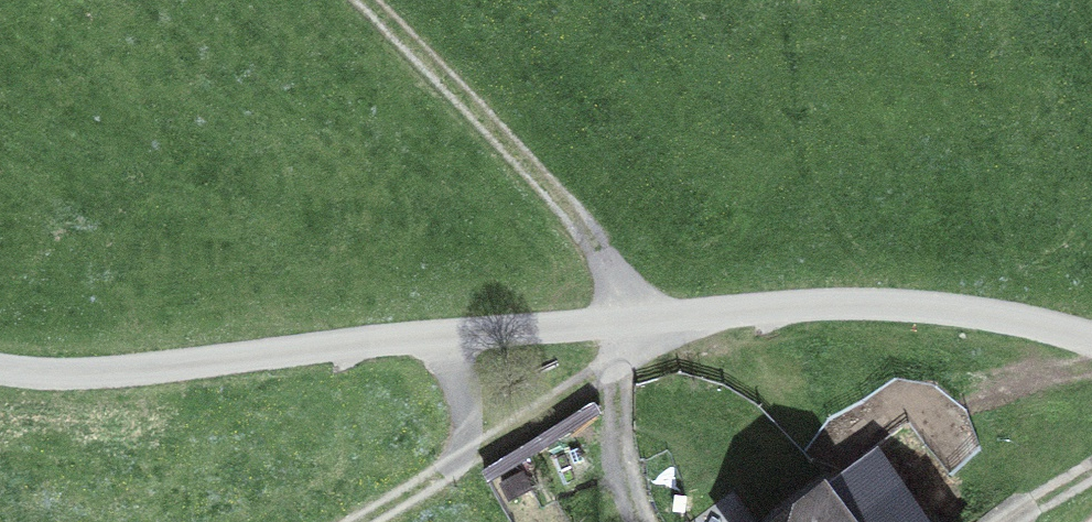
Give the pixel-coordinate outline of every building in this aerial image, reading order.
[(788,521),(916,521),(872,461),(788,521)]
